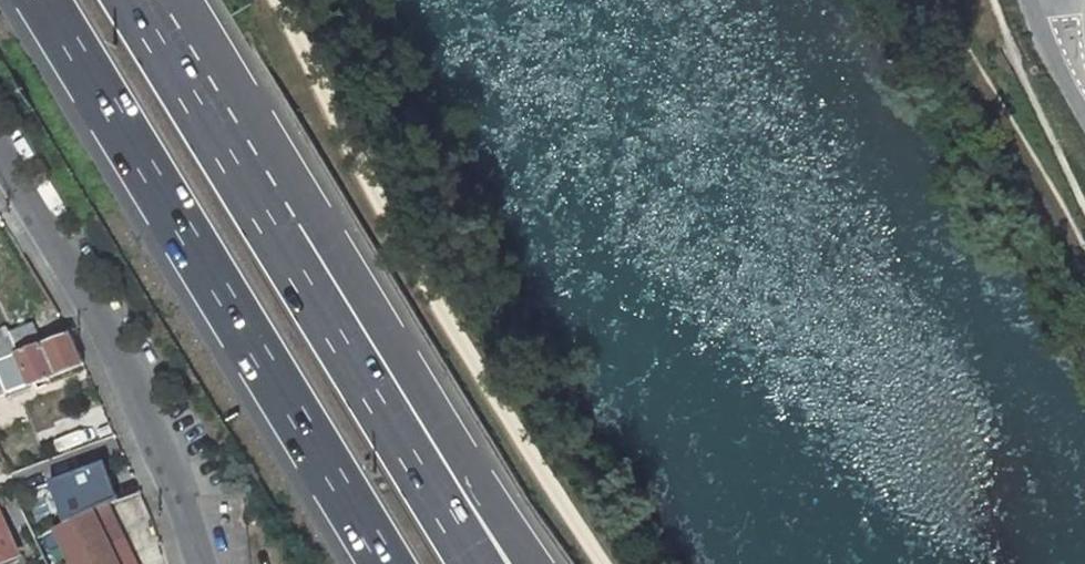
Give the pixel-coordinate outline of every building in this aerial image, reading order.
[(32,328),(12,336),(19,354),(40,346),(32,328)] [(0,333),(0,361),(19,354),(12,336),(9,329),(0,333)] [(40,346),(19,354),(33,384),(84,364),(71,334),(40,346)] [(107,462),(51,483),(66,525),(108,505),(120,499),(107,462)] [(19,522),(27,518),(18,498),(10,502),(19,522)] [(58,529),(75,563),(136,563),(108,505),(66,525),(58,529)] [(17,555),(0,518),(0,562),(17,555)]
